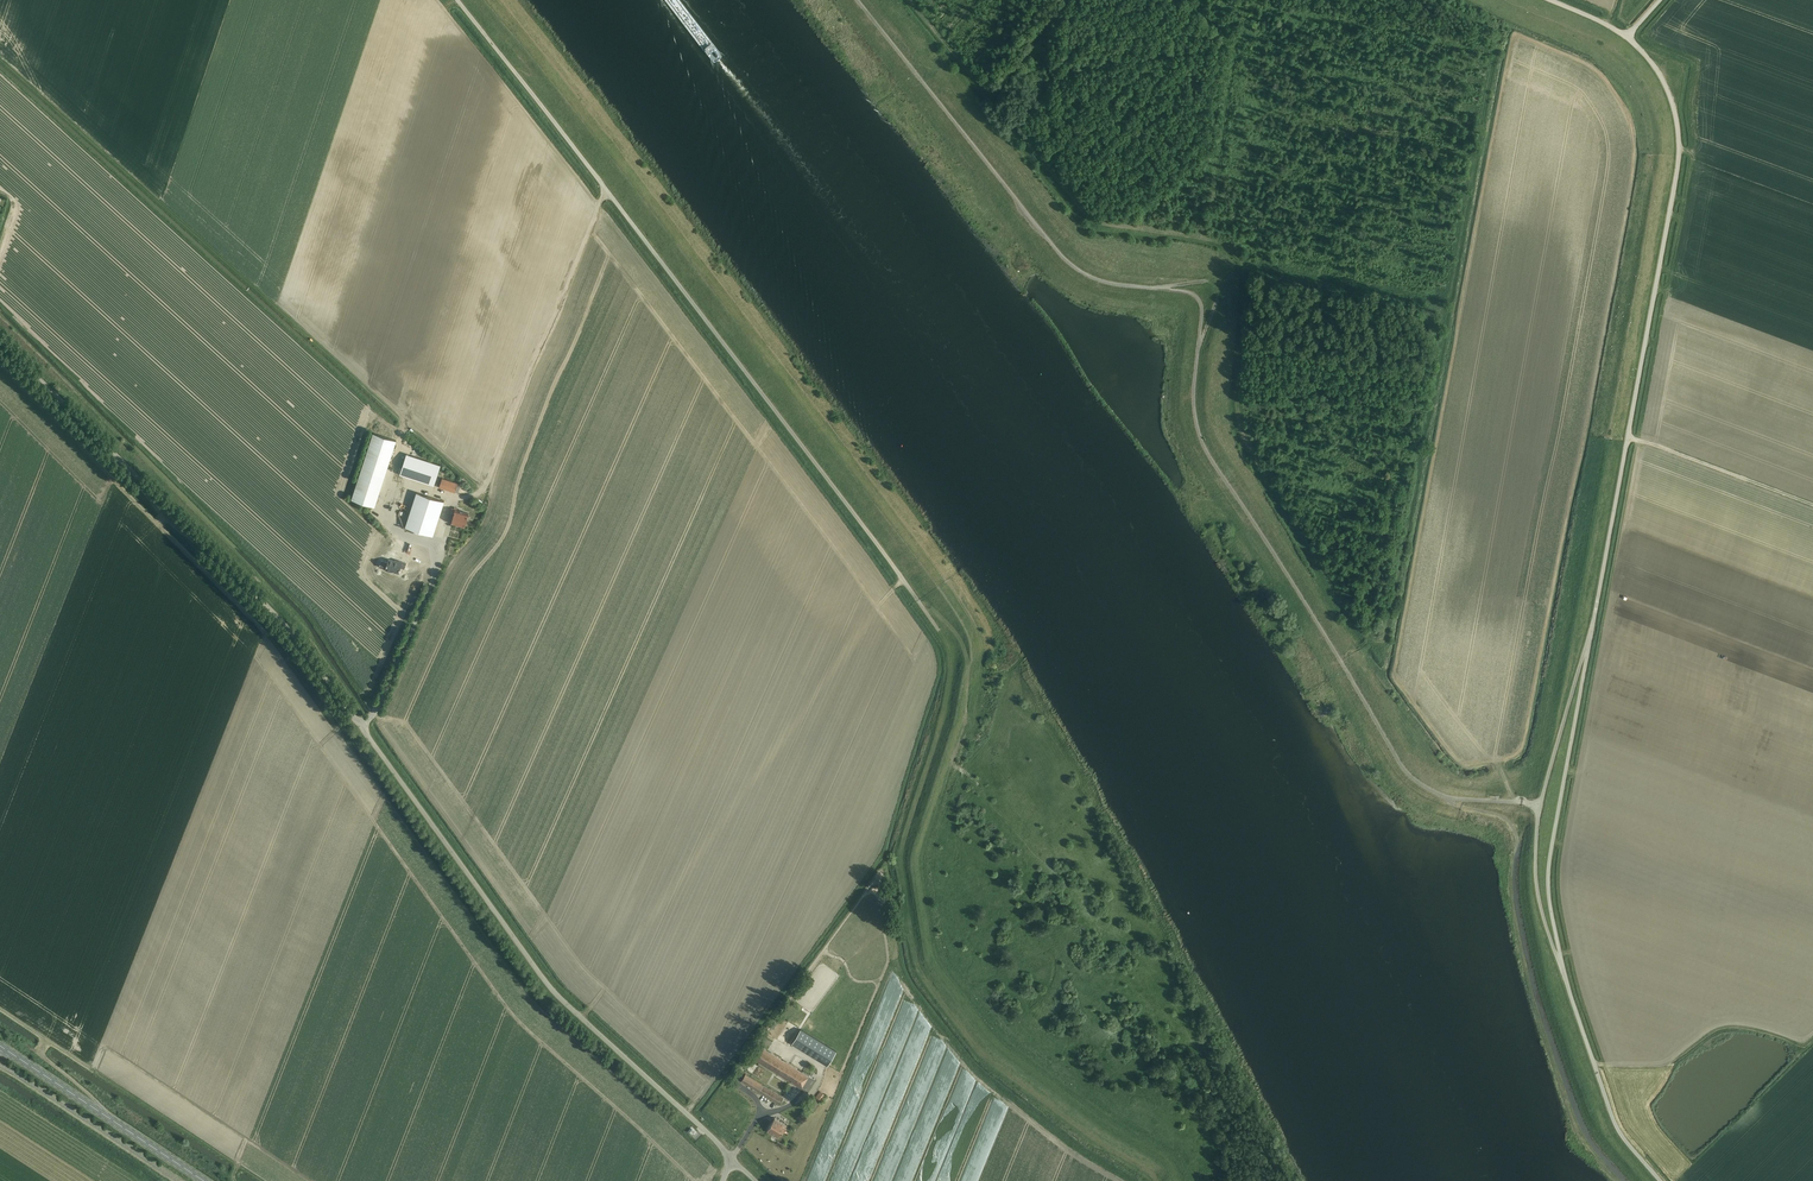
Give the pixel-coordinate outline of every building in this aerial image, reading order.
[(375,506),(396,440),(373,433),(352,499),(375,506)] [(441,465),(407,454),(400,474),(434,485),(441,465)] [(455,493),(458,484),(442,479),(439,487),(455,493)] [(433,535),(444,501),(417,492),(406,527),(433,535)] [(454,514),(451,523),(464,527),(468,513),(458,510),(458,509),(455,508),(455,509),(452,508),(450,513),(454,514)] [(381,560),(379,567),(385,569),(392,571),(392,570),(399,573),(401,568),(404,569),(406,563),(399,561),(398,562),(388,559),(387,562),(381,560)] [(792,1043),(818,1059),(828,1065),(837,1051),(801,1029),(792,1043)] [(807,1092),(815,1079),(762,1046),(754,1059),(807,1092)] [(779,1104),(783,1097),(745,1074),(741,1080),(779,1104)] [(815,1098),(821,1102),(826,1096),(820,1092),(815,1098)] [(778,1137),(786,1124),(774,1117),(767,1130),(778,1137)] [(700,1137),(705,1132),(697,1126),(693,1132),(700,1137)]
